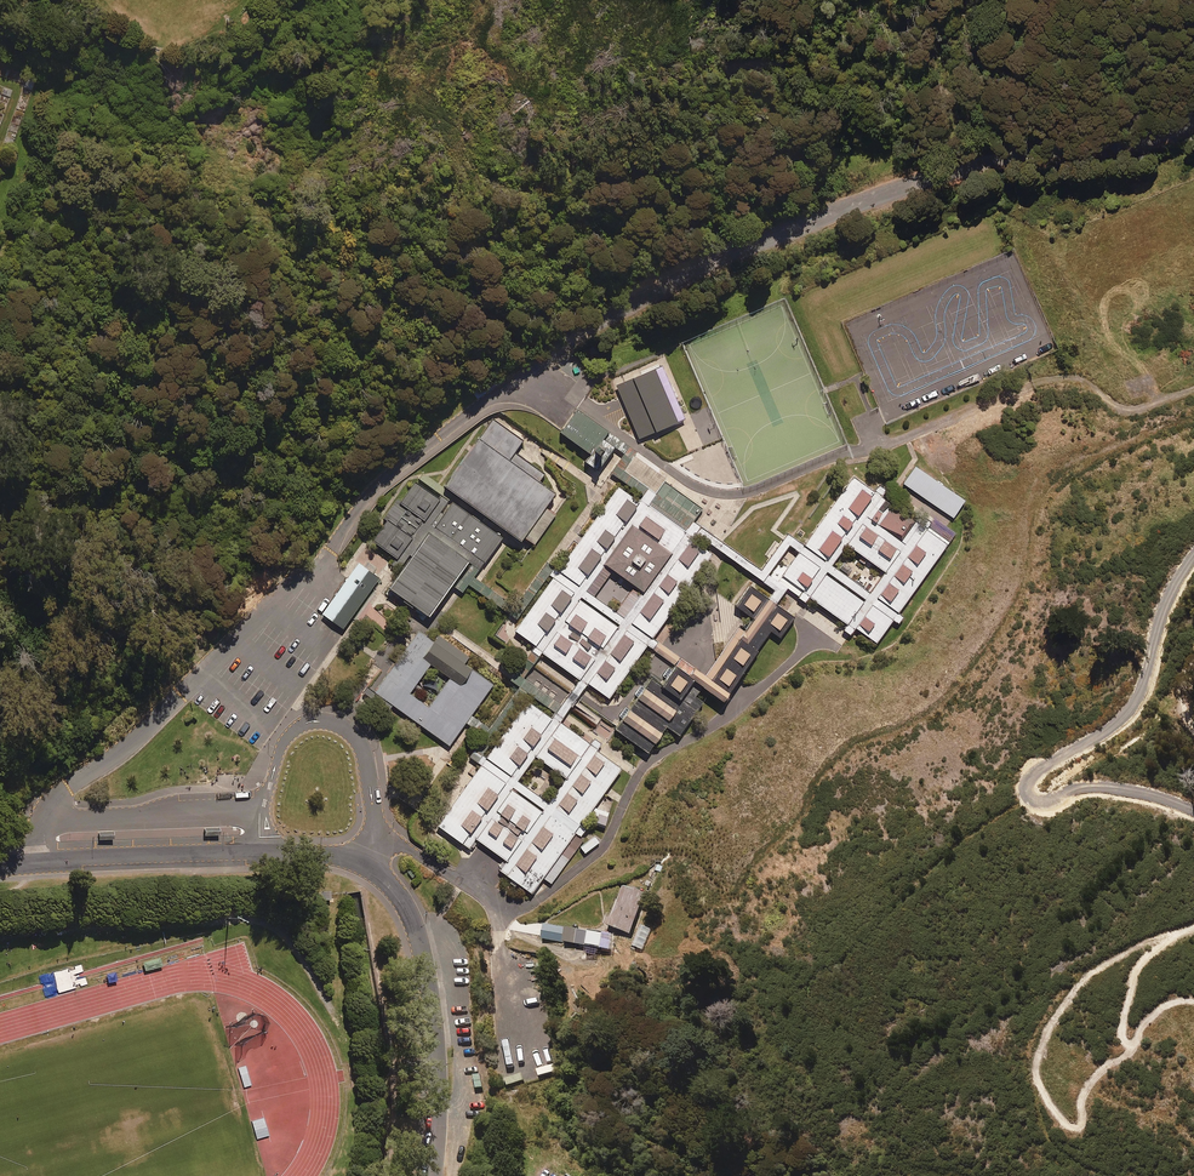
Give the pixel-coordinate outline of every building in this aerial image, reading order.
[(639,361),(616,371),(621,385),(627,382),(643,376),(645,374),(639,361)] [(686,452),(654,375),(645,379),(643,376),(627,382),(643,419),(633,424),(640,442),(651,437),(652,441),(656,439),(665,461),(686,452)] [(629,397),(614,385),(606,394),(622,406),(629,397)] [(386,583),(426,612),(466,559),(479,568),(507,529),(519,538),(522,534),(534,543),(557,512),(545,504),(555,489),(541,478),(545,472),(515,449),(523,439),(493,417),(441,481),(446,485),(438,496),(413,479),(371,538),(395,556),(390,562),(398,568),(386,583)] [(665,477),(633,453),(622,468),(654,491),(665,477)] [(965,500),(915,464),(902,482),(953,517),(965,500)] [(852,474),(781,572),(876,640),(947,542),(852,474)] [(712,550),(616,482),(512,628),(607,696),(712,550)] [(378,576),(357,561),(347,575),(321,611),(342,626),(378,576)] [(660,684),(650,677),(643,686),(641,684),(634,693),(636,695),(628,707),(625,705),(618,715),(621,717),(616,725),(647,748),(665,723),(678,732),(709,689),(722,698),(758,649),(756,648),(769,629),(779,636),(795,614),(750,582),(735,603),(752,616),(743,628),(739,625),(704,673),(680,656),(660,684)] [(463,662),(468,655),(438,633),(433,640),(417,628),(373,691),(365,686),(357,697),(383,715),(391,703),(448,744),(492,683),(463,662)] [(505,859),(499,869),(530,891),(621,766),(526,698),(435,823),(467,846),(474,837),(505,859)] [(644,892),(619,883),(604,924),(629,933),(644,892)] [(319,892),(320,897),(321,897),(321,902),(327,902),(332,902),(331,894),(331,891),(319,892)] [(566,927),(543,924),(541,939),(563,942),(566,927)] [(590,931),(578,930),(576,947),(588,948),(590,931)] [(246,1066),(238,1068),(244,1088),(252,1086),(246,1066)] [(264,1118),(252,1121),(257,1139),(269,1136),(264,1118)]
